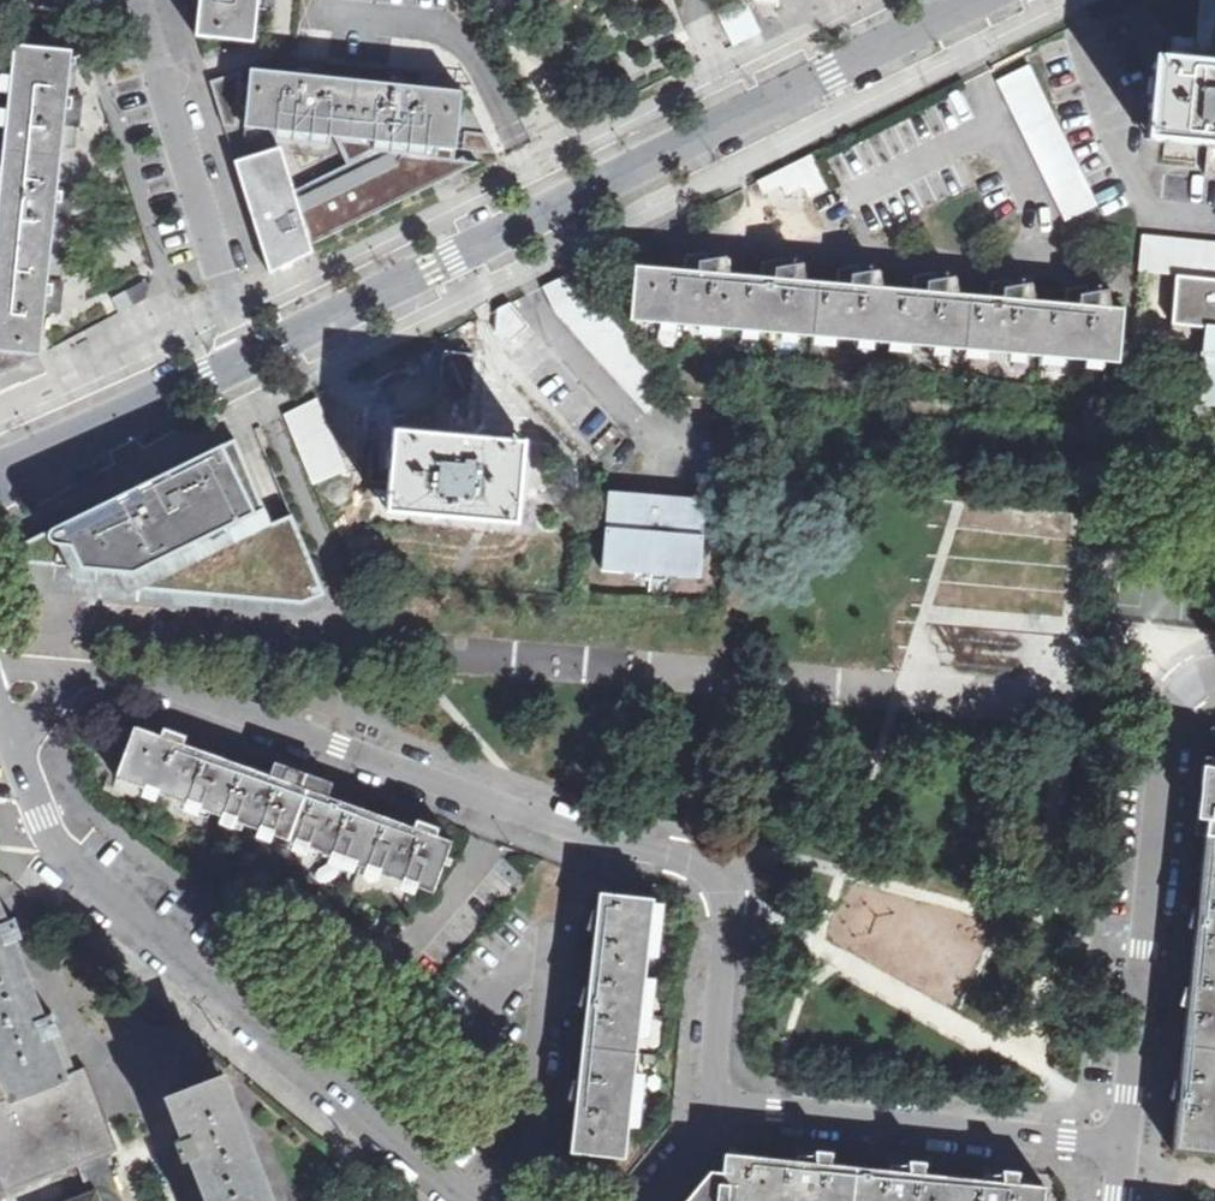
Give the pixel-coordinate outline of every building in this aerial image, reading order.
[(197,36),(254,42),(259,0),(200,0),(197,36)] [(446,0),(416,0),(415,3),(445,8),(446,0)] [(1197,61),(1212,62),(1214,29),(1214,0),(1203,0),(1197,61)] [(63,291),(63,282),(49,281),(55,219),(70,220),(70,218),(73,189),(58,188),(65,125),(80,127),(82,104),(83,96),(68,95),(73,52),(15,45),(0,190),(0,369),(6,369),(36,357),(36,354),(41,355),(45,312),(60,313),(60,311),(63,291)] [(1214,145),(1214,63),(1212,62),(1197,61),(1156,56),(1147,137),(1208,144),(1214,145)] [(245,128),(334,137),(348,164),(288,194),(274,149),(231,162),(265,274),(308,252),(305,246),(453,175),(455,161),(456,149),(495,153),(486,134),(458,131),(462,92),(419,87),(420,72),(389,69),(388,84),(325,77),(327,62),(325,62),(296,59),(294,74),(251,69),(245,128)] [(1030,66),(997,81),(1066,221),(1098,205),(1030,66)] [(211,81),(225,126),(237,127),(242,72),(211,81)] [(1208,144),(1205,174),(1214,175),(1214,145),(1208,144)] [(811,155),(758,182),(764,193),(781,185),(786,195),(804,187),(809,197),(828,188),(811,155)] [(455,161),(453,175),(478,163),(455,161)] [(1214,280),(1214,242),(1143,235),(1139,272),(1176,276),(1214,280)] [(636,266),(632,320),(1119,363),(1124,309),(1084,306),(1083,295),(1070,296),(1063,295),(1060,303),(1008,299),(1007,288),(995,289),(987,288),(984,297),(932,292),(931,282),(918,283),(911,281),(908,290),(856,286),(855,275),(842,276),(835,275),(832,283),(779,279),(779,268),(765,269),(759,268),(756,277),(703,272),(703,261),(689,262),(682,262),(679,270),(636,266)] [(674,387),(570,274),(544,287),(556,313),(564,321),(647,412),(674,387)] [(1176,276),(1171,324),(1206,328),(1214,328),(1214,280),(1176,276)] [(512,341),(511,303),(498,309),(496,332),(503,341),(512,341)] [(1206,328),(1199,399),(1214,400),(1214,328),(1206,328)] [(475,356),(444,354),(440,391),(472,394),(475,356)] [(533,386),(552,398),(562,381),(543,370),(533,386)] [(347,471),(317,398),(285,414),(314,485),(347,471)] [(408,418),(407,430),(468,436),(470,401),(440,398),(438,421),(408,418)] [(524,441),(468,436),(407,430),(394,429),(387,511),(517,522),(524,441)] [(271,523),(236,439),(14,548),(11,552),(11,559),(17,563),(128,572),(136,589),(303,604),(326,594),(292,515),(271,523)] [(704,500),(606,492),(602,551),(621,552),(620,563),(679,568),(680,558),(700,559),(704,500)] [(136,727),(118,777),(434,892),(452,841),(418,829),(418,822),(398,817),(393,820),(346,803),(346,797),(326,790),(323,795),(275,778),(274,770),(252,763),(250,768),(202,751),(203,744),(182,739),(178,742),(136,727)] [(1203,766),(1196,834),(1206,835),(1199,904),(1190,906),(1189,914),(1186,926),(1197,930),(1191,983),(1182,984),(1182,992),(1178,1003),(1188,1008),(1181,1076),(1172,1077),(1172,1085),(1168,1097),(1179,1102),(1173,1151),(1214,1155),(1214,768),(1203,766)] [(577,1100),(572,1151),(626,1157),(654,898),(601,893),(599,908),(590,908),(586,929),(597,931),(591,984),(581,985),(579,1005),(588,1007),(580,1077),(571,1078),(568,1097),(577,1100)] [(3,1190),(4,1190),(4,1191),(77,1163),(104,1152),(117,1147),(85,1066),(75,1070),(73,1065),(73,1061),(72,1061),(58,1026),(53,1012),(42,1016),(27,979),(38,975),(19,927),(16,917),(5,921),(0,909),(0,1183),(3,1190)] [(222,1078),(170,1098),(185,1136),(174,1141),(178,1150),(197,1198),(208,1194),(210,1200),(270,1200),(222,1078)] [(772,1200),(1037,1200),(1039,1174),(1013,1172),(999,1171),(999,1159),(984,1160),(978,1159),(975,1168),(919,1162),(906,1160),(905,1149),(891,1151),(885,1149),(882,1158),(827,1153),(813,1151),(812,1140),(799,1141),(792,1139),(788,1149),(717,1141),(715,1160),(712,1196),(690,1177),(670,1200),(730,1200),(730,1197),(772,1200)] [(828,1141),(812,1140),(813,1151),(827,1153),(828,1141)] [(906,1160),(919,1162),(921,1150),(905,1149),(906,1160)] [(77,1163),(91,1197),(92,1197),(94,1200),(123,1200),(104,1152),(77,1163)] [(1014,1161),(999,1159),(999,1171),(1013,1172),(1014,1161)] [(710,1170),(690,1177),(712,1196),(715,1160),(710,1170)]
